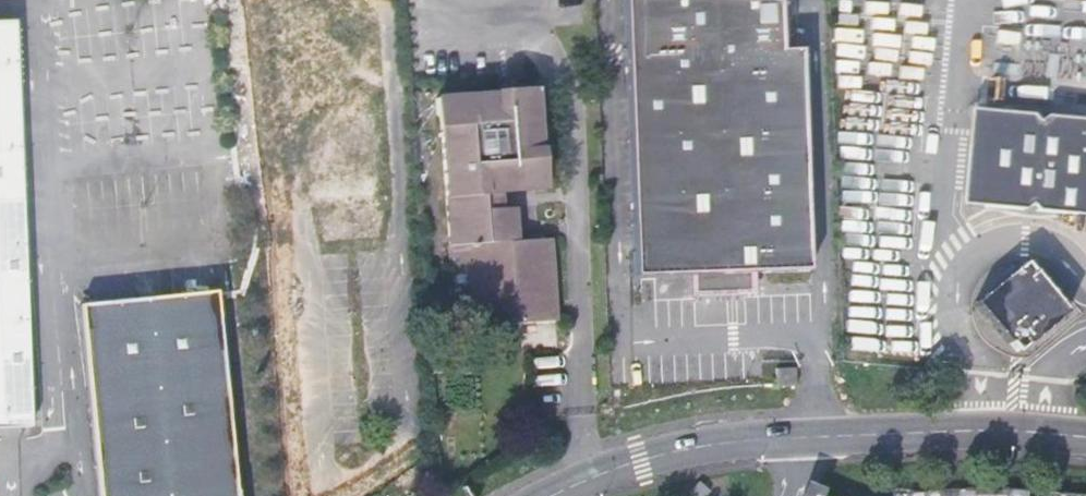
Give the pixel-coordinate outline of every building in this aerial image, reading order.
[(261,16),(248,22),(249,36),(279,22),(293,29),(306,5),(320,11),(326,0),(266,0),(261,16)] [(361,2),(354,0),(326,0),(320,11),(306,5),(293,29),(279,22),(249,36),(259,130),(271,129),(271,147),(285,147),(298,165),(374,110),(361,92),(345,84),(367,36),(361,2)] [(781,51),(779,0),(623,0),(634,278),(646,277),(654,277),(681,276),(689,276),(690,298),(695,297),(745,295),(754,295),(753,273),(809,271),(800,50),(781,51)] [(30,429),(17,20),(0,21),(0,430),(30,429)] [(519,237),(517,220),(517,202),(503,203),(503,186),(550,184),(548,145),(544,145),(542,84),(503,84),(503,89),(439,92),(441,127),(446,128),(451,268),(470,267),(474,322),(556,318),(552,235),(525,236),(519,237)] [(966,204),(989,205),(995,113),(971,111),(966,204)] [(995,113),(989,205),(1029,209),(1036,203),(1040,209),(1081,210),(1085,132),(1085,118),(995,113)] [(1035,262),(985,302),(1027,354),(1077,315),(1035,262)] [(100,495),(236,495),(216,298),(82,311),(100,495)] [(781,386),(802,385),(801,369),(779,370),(781,386)]
